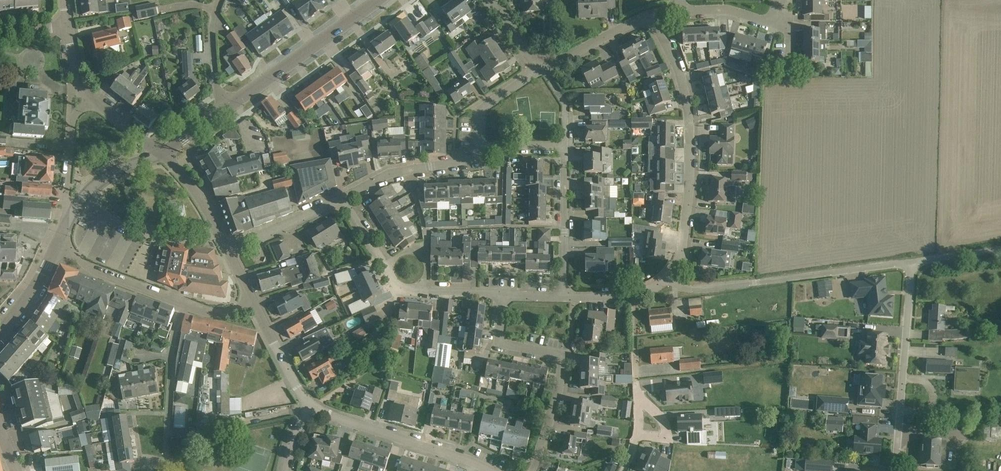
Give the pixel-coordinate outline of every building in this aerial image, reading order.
[(20,10),(20,11),(21,11),(21,10),(26,10),(26,11),(27,11),(27,9),(31,9),(32,10),(33,10),(33,9),(39,9),(38,0),(0,0),(0,12),(20,10)] [(83,16),(107,13),(106,0),(81,0),(83,16)] [(307,0),(297,0),(292,4),(306,22),(317,14),(307,0)] [(325,0),(307,0),(317,14),(329,5),(325,0)] [(468,16),(470,19),(474,17),(478,13),(471,3),(466,7),(462,0),(456,0),(451,3),(463,19),(468,16)] [(522,6),(522,11),(525,11),(525,12),(542,12),(542,0),(524,0),(524,4),(524,6),(522,6)] [(580,18),(601,17),(601,13),(606,13),(606,9),(615,9),(614,0),(579,0),(580,18)] [(824,1),(804,1),(804,15),(810,15),(810,21),(829,21),(829,15),(822,15),(822,5),(824,5),(824,1)] [(131,3),(118,4),(118,13),(131,12),(131,3)] [(463,19),(451,3),(442,10),(449,19),(444,23),(451,33),(465,23),(463,19)] [(158,17),(156,4),(136,7),(136,13),(132,13),(133,20),(133,21),(158,17)] [(294,30),(281,12),(269,20),(282,39),(294,30)] [(439,27),(433,17),(423,24),(422,24),(417,27),(417,28),(414,30),(407,20),(396,28),(407,43),(418,36),(417,35),(421,33),(424,37),(439,27)] [(132,28),(130,18),(117,21),(120,31),(132,28)] [(269,20),(258,28),(271,46),(282,39),(269,20)] [(825,41),(825,24),(819,24),(819,30),(814,30),(804,30),(804,41),(825,41)] [(271,46),(258,28),(246,36),(259,55),(271,46)] [(707,30),(707,43),(719,43),(719,50),(725,50),(726,43),(726,34),(719,35),(719,29),(707,30)] [(121,45),(117,30),(102,34),(93,36),(96,51),(106,48),(121,45)] [(695,44),(695,30),(682,31),(683,45),(695,44)] [(695,44),(707,43),(707,30),(695,30),(695,44)] [(241,52),(246,49),(233,33),(227,38),(239,53),(241,52)] [(394,42),(388,34),(372,45),(378,53),(380,56),(396,45),(394,42)] [(742,53),(746,38),(736,35),(731,50),(741,52),(742,53)] [(646,56),(650,54),(642,38),(631,44),(639,59),(645,71),(652,68),(646,56)] [(757,41),(746,38),(742,53),(741,52),(740,59),(751,62),(752,56),(757,41)] [(484,61),(499,51),(492,40),(484,45),(481,40),(467,50),(473,60),(480,55),(484,61)] [(757,41),(752,56),(763,59),(767,44),(757,41)] [(825,41),(804,41),(804,52),(819,52),(825,52),(825,46),(829,46),(829,41),(825,41)] [(871,51),(871,42),(858,41),(857,48),(864,48),(864,53),(871,54),(871,51)] [(629,65),(639,59),(631,44),(620,50),(624,57),(618,61),(627,79),(634,75),(629,65)] [(465,67),(454,51),(450,54),(447,57),(454,68),(456,67),(463,78),(469,74),(467,71),(468,70),(466,67),(465,67)] [(499,51),(484,61),(488,67),(481,71),(482,73),(488,82),(500,73),(497,68),(507,62),(499,51)] [(241,52),(239,53),(229,60),(226,56),(223,58),(230,67),(231,66),(235,72),(238,70),(239,71),(242,76),(251,69),(247,63),(249,62),(241,52)] [(376,69),(363,52),(349,61),(355,69),(361,78),(369,72),(370,73),(376,69)] [(804,52),(804,63),(814,63),(819,63),(825,63),(825,58),(819,58),(819,52),(804,52)] [(193,65),(193,53),(183,54),(183,65),(193,65)] [(859,63),(865,63),(871,63),(871,54),(864,53),(859,53),(859,63)] [(414,61),(422,72),(431,66),(423,54),(414,61)] [(732,64),(725,61),(724,65),(737,70),(737,68),(738,66),(732,63),(732,64)] [(596,62),(581,70),(588,84),(590,84),(593,91),(599,88),(595,81),(601,78),(603,83),(617,75),(611,63),(599,69),(596,62)] [(149,73),(147,66),(140,75),(122,98),(132,106),(139,99),(142,94),(136,89),(149,73)] [(431,66),(422,72),(428,81),(437,74),(431,66)] [(661,72),(658,66),(652,68),(645,71),(648,77),(661,72)] [(340,95),(344,101),(349,98),(341,86),(347,82),(343,78),(337,70),(328,77),(327,77),(336,90),(340,95)] [(748,70),(746,74),(753,77),(760,80),(763,79),(765,74),(754,70),(753,72),(748,70)] [(111,90),(122,98),(140,75),(135,71),(131,77),(125,72),(121,77),(117,74),(114,78),(113,77),(107,85),(112,89),(111,90)] [(194,77),(194,73),(185,73),(185,79),(188,83),(179,90),(182,94),(188,102),(201,93),(194,83),(197,81),(194,77)] [(706,91),(719,88),(716,76),(713,77),(703,79),(706,91)] [(326,97),(336,90),(327,77),(317,84),(326,97)] [(650,91),(652,97),(667,92),(664,82),(657,84),(656,78),(646,81),(643,82),(647,92),(650,91)] [(480,79),(476,82),(481,90),(485,87),(480,79)] [(371,90),(363,80),(356,85),(364,95),(371,90)] [(468,83),(466,80),(447,92),(450,95),(455,104),(473,92),(468,83)] [(316,104),(320,109),(324,105),(321,101),(326,97),(317,84),(307,92),(316,104)] [(706,91),(708,103),(729,98),(727,86),(719,88),(706,91)] [(32,91),(31,91),(30,90),(28,92),(19,92),(16,95),(16,101),(19,105),(18,122),(25,123),(24,127),(14,127),(13,135),(33,137),(43,138),(43,129),(47,129),(48,119),(49,113),(48,113),(49,103),(45,103),(46,94),(38,94),(38,92),(34,91),(33,91),(32,91)] [(307,92),(297,99),(297,98),(297,99),(302,107),(303,107),(306,112),(316,104),(307,92)] [(667,92),(652,97),(644,99),(649,115),(654,114),(656,113),(666,110),(664,105),(671,102),(667,92)] [(340,95),(335,98),(339,105),(344,101),(340,95)] [(276,104),(271,97),(262,104),(266,109),(265,110),(264,112),(267,116),(269,116),(270,115),(271,117),(272,117),(276,122),(286,114),(277,102),(276,104)] [(605,109),(605,98),(595,98),(585,98),(585,110),(591,110),(591,115),(604,115),(604,121),(608,121),(614,121),(618,121),(618,114),(611,114),(611,109),(605,109)] [(733,115),(729,98),(708,103),(711,115),(719,113),(721,119),(733,115)] [(292,103),(297,110),(302,107),(297,99),(292,103)] [(159,116),(144,104),(134,118),(149,129),(158,117),(164,124),(174,116),(169,108),(159,116)] [(324,115),(329,112),(324,105),(320,109),(324,115)] [(370,105),(364,108),(368,119),(374,117),(370,105)] [(426,111),(426,118),(446,118),(446,107),(426,107),(426,106),(420,106),(420,111),(426,111)] [(319,119),(324,115),(320,109),(314,113),(319,119)] [(303,125),(294,112),(287,117),(296,130),(303,125)] [(747,121),(751,130),(759,126),(759,116),(747,121)] [(426,130),(446,130),(446,118),(426,118),(420,118),(420,123),(426,123),(426,130)] [(652,119),(647,119),(646,119),(642,119),(640,119),(632,119),(632,129),(652,129),(652,126),(652,119)] [(389,129),(388,120),(377,121),(372,122),(373,132),(389,130),(389,129)] [(608,134),(608,121),(600,121),(590,121),(590,128),(586,128),(586,141),(593,141),(593,143),(603,143),(606,143),(606,134),(608,134)] [(734,126),(721,125),(720,132),(722,132),(721,138),(719,138),(719,137),(718,137),(718,138),(711,137),(710,154),(717,155),(717,165),(727,166),(728,155),(733,155),(734,138),(733,138),(734,126)] [(651,137),(675,137),(675,126),(657,126),(653,126),(653,128),(653,130),(651,130),(651,137)] [(332,127),(325,128),(327,140),(335,139),(332,127)] [(306,139),(304,130),(292,132),(293,141),(306,139)] [(426,141),(446,142),(446,130),(426,130),(420,130),(420,135),(426,135),(426,141)] [(350,146),(354,168),(360,167),(359,161),(365,159),(363,151),(370,149),(368,139),(367,135),(356,138),(357,145),(350,146)] [(389,137),(390,159),(401,158),(401,151),(405,151),(405,140),(404,136),(389,137)] [(379,159),(390,159),(389,137),(389,141),(378,141),(378,149),(379,159)] [(649,143),(649,155),(665,155),(665,148),(675,148),(675,137),(651,137),(657,138),(657,143),(649,143)] [(341,141),(329,144),(329,148),(332,157),(330,160),(331,160),(332,162),(339,160),(340,165),(347,163),(348,169),(354,168),(350,146),(342,148),(341,141)] [(446,142),(426,141),(420,142),(420,147),(426,147),(426,155),(446,155),(446,142)] [(212,182),(213,183),(235,178),(263,171),(259,154),(231,161),(226,153),(224,150),(223,149),(222,148),(221,148),(220,148),(219,148),(218,148),(217,148),(216,149),(215,148),(197,159),(212,183),(212,182)] [(611,163),(611,150),(607,150),(597,150),(598,157),(585,157),(585,173),(595,173),(602,173),(602,163),(611,163)] [(289,164),(287,153),(273,155),(275,166),(289,164)] [(649,173),(657,173),(674,173),(675,163),(665,163),(665,155),(649,155),(649,173)] [(54,159),(44,158),(40,158),(40,160),(25,158),(23,177),(17,176),(17,182),(27,183),(27,181),(52,183),(52,174),(54,175),(54,168),(53,168),(54,159)] [(290,166),(290,167),(292,173),(301,203),(337,186),(332,162),(331,160),(330,160),(290,166)] [(527,175),(543,175),(543,163),(527,163),(527,173),(527,175)] [(752,181),(752,173),(732,172),(732,180),(752,181)] [(674,185),(674,173),(657,173),(657,179),(650,179),(650,191),(655,192),(665,192),(665,185),(674,185)] [(515,174),(514,180),(526,180),(526,187),(530,187),(543,187),(543,175),(541,175),(527,175),(515,174)] [(586,186),(586,198),(610,198),(610,187),(615,187),(615,178),(604,179),(594,179),(594,186),(586,186)] [(735,187),(729,187),(730,180),(711,179),(711,191),(709,191),(708,202),(718,203),(726,203),(735,204),(735,187)] [(485,198),(485,181),(473,182),(473,205),(474,205),(474,198),(485,198)] [(485,181),(485,198),(486,205),(502,204),(503,202),(502,197),(497,197),(497,181),(485,181)] [(448,183),(448,186),(449,186),(449,199),(461,199),(461,205),(461,182),(448,183)] [(461,182),(461,205),(473,205),(473,182),(461,182)] [(4,196),(22,198),(28,198),(28,196),(50,198),(51,187),(41,186),(22,185),(22,189),(5,187),(4,196)] [(230,188),(214,193),(225,221),(224,222),(229,234),(244,228),(244,227),(271,216),(265,200),(264,201),(258,187),(250,190),(252,197),(253,198),(232,206),(231,204),(242,200),(237,186),(230,188)] [(436,187),(437,210),(438,210),(438,203),(450,203),(449,199),(449,186),(448,186),(436,187)] [(375,216),(392,205),(389,199),(393,196),(387,187),(375,195),(379,200),(369,207),(375,216)] [(422,210),(437,210),(436,187),(424,187),(425,193),(418,193),(419,197),(420,204),(422,210)] [(543,187),(530,187),(529,199),(546,199),(546,187),(543,187)] [(644,194),(633,194),(633,206),(644,206),(644,194)] [(665,196),(654,195),(652,204),(655,204),(653,223),(657,223),(668,225),(669,219),(671,219),(672,206),(663,205),(665,196)] [(22,218),(22,198),(4,196),(3,210),(15,211),(14,217),(22,218)] [(398,201),(401,205),(409,200),(406,196),(398,201)] [(28,198),(22,198),(22,218),(48,220),(49,207),(27,205),(28,198)] [(594,211),(594,218),(615,218),(615,212),(615,210),(610,210),(610,198),(586,198),(586,211),(594,211)] [(546,199),(529,199),(529,211),(546,211),(546,199)] [(392,205),(375,216),(382,226),(399,215),(395,209),(400,206),(397,202),(392,205)] [(743,214),(758,215),(759,205),(744,204),(743,214)] [(399,215),(382,226),(388,236),(405,225),(402,219),(413,212),(410,207),(399,215)] [(546,211),(529,211),(529,223),(536,223),(546,224),(546,211)] [(742,215),(730,213),(729,221),(727,220),(708,217),(706,234),(725,236),(726,228),(728,228),(728,229),(740,230),(742,215)] [(0,215),(0,224),(10,225),(12,216),(0,215)] [(486,221),(486,225),(502,225),(502,217),(495,217),(495,220),(486,221)] [(472,226),(472,218),(467,218),(468,221),(462,221),(462,226),(472,226)] [(341,236),(331,219),(308,233),(314,242),(317,247),(324,242),(326,245),(333,241),(341,236)] [(410,222),(405,225),(388,236),(396,247),(400,245),(403,250),(416,241),(408,229),(412,227),(410,222)] [(601,234),(601,224),(585,224),(585,241),(595,241),(607,241),(607,234),(601,234)] [(503,249),(502,264),(514,264),(515,243),(515,238),(515,230),(510,229),(510,249),(503,249)] [(526,271),(538,272),(538,250),(539,242),(539,241),(538,241),(539,235),(539,230),(538,240),(535,240),(535,243),(534,243),(534,250),(534,257),(527,257),(526,257),(526,264),(526,271)] [(544,235),(539,235),(538,241),(539,241),(539,242),(550,242),(551,230),(544,230),(544,235)] [(757,241),(758,231),(751,230),(750,240),(757,241)] [(471,262),(471,242),(471,231),(465,231),(465,236),(463,236),(463,249),(451,249),(451,267),(463,267),(463,262),(471,262)] [(662,235),(646,233),(644,247),(647,248),(645,257),(664,260),(666,244),(661,244),(662,235)] [(15,282),(16,282),(16,280),(16,272),(16,271),(15,271),(14,268),(19,264),(22,265),(23,263),(20,262),(20,255),(23,254),(22,252),(19,253),(14,249),(16,246),(15,246),(15,245),(15,237),(15,236),(0,236),(0,281),(15,282)] [(451,267),(451,249),(439,249),(440,238),(431,238),(431,251),(431,265),(437,265),(437,261),(438,261),(438,267),(451,267)] [(471,242),(471,262),(471,258),(478,258),(478,263),(490,264),(491,242),(491,238),(491,242),(471,242)] [(490,264),(502,264),(503,249),(496,249),(496,242),(496,238),(491,238),(491,242),(490,264)] [(515,243),(514,264),(526,264),(526,271),(526,264),(526,257),(527,257),(527,243),(520,243),(520,239),(515,238),(515,243)] [(291,257),(285,242),(273,247),(279,262),(291,257)] [(739,244),(723,242),(721,250),(738,252),(739,244)] [(150,243),(147,270),(159,271),(162,244),(150,243)] [(190,247),(168,244),(165,246),(158,283),(173,288),(173,285),(180,287),(179,291),(195,293),(226,298),(228,282),(222,282),(219,266),(217,266),(215,254),(214,252),(214,251),(214,250),(190,247)] [(614,249),(597,249),(597,257),(586,257),(586,273),(605,273),(605,264),(614,264),(614,249)] [(538,250),(538,272),(550,272),(550,257),(543,257),(543,251),(538,250)] [(703,250),(702,257),(700,257),(699,265),(701,265),(701,266),(724,269),(726,253),(703,250)] [(303,284),(321,279),(313,254),(297,259),(299,265),(258,277),(262,292),(272,289),(285,285),(291,283),(292,287),(303,284)] [(746,263),(746,271),(754,271),(754,264),(746,263)] [(61,266),(49,293),(66,302),(68,297),(77,300),(80,292),(78,291),(84,278),(83,276),(79,274),(79,273),(61,266)] [(353,270),(334,276),(337,286),(353,282),(358,292),(376,283),(371,272),(357,278),(353,270)] [(80,292),(77,300),(89,305),(86,313),(96,317),(104,320),(105,316),(115,291),(116,288),(83,276),(84,278),(78,291),(80,292)] [(321,280),(321,279),(303,284),(305,291),(315,289),(315,290),(330,286),(328,278),(321,280)] [(886,298),(884,279),(866,281),(866,284),(852,285),(853,298),(868,296),(870,314),(891,316),(892,298),(886,298)] [(830,281),(817,283),(818,294),(832,292),(830,281)] [(362,300),(347,307),(351,316),(364,310),(365,310),(371,307),(368,301),(381,295),(376,283),(358,292),(362,300)] [(130,313),(128,312),(134,298),(115,291),(105,316),(117,321),(116,324),(124,327),(130,313)] [(291,311),(302,305),(295,292),(284,298),(275,303),(276,304),(275,306),(279,314),(281,315),(282,316),(291,311)] [(48,331),(67,302),(66,302),(49,293),(31,321),(45,335),(48,331)] [(128,319),(141,324),(143,318),(144,318),(150,301),(138,297),(134,306),(131,313),(131,314),(130,313),(124,327),(128,319)] [(333,300),(326,304),(330,311),(337,307),(333,300)] [(449,314),(452,314),(453,301),(446,300),(444,313),(449,313),(449,314)] [(156,323),(162,306),(150,301),(144,318),(143,318),(141,324),(154,329),(156,323)] [(469,309),(468,316),(484,318),(486,306),(471,304),(471,302),(463,301),(462,308),(469,309)] [(418,328),(421,307),(408,305),(408,307),(401,307),(400,313),(396,314),(395,306),(394,306),(396,319),(397,326),(397,329),(414,331),(414,327),(418,328)] [(421,307),(420,312),(418,328),(430,329),(433,308),(432,308),(432,306),(427,305),(426,307),(421,307)] [(162,306),(156,323),(160,325),(156,336),(167,340),(173,324),(170,323),(175,311),(162,306)] [(702,314),(701,306),(689,307),(690,315),(702,314)] [(945,307),(933,306),(933,316),(930,316),(929,330),(930,330),(930,341),(936,342),(942,341),(943,340),(950,340),(952,340),(967,338),(967,330),(952,331),(943,330),(945,307)] [(380,320),(374,307),(361,312),(366,326),(380,320)] [(672,324),(671,309),(649,312),(651,326),(672,324)] [(616,311),(608,310),(608,314),(588,312),(588,322),(592,323),(591,327),(586,327),(584,344),(601,345),(602,330),(606,330),(606,332),(614,332),(616,311)] [(317,325),(310,313),(284,327),(290,339),(304,331),(305,332),(317,325)] [(205,354),(205,352),(207,340),(211,322),(194,318),(185,316),(181,333),(182,334),(177,362),(176,378),(178,378),(177,382),(190,385),(194,362),(202,364),(205,354)] [(466,328),(483,330),(484,318),(468,316),(466,328)] [(96,317),(94,323),(101,325),(104,320),(96,317)] [(28,326),(20,335),(38,351),(49,338),(45,335),(31,321),(31,322),(30,322),(31,323),(29,326),(28,326)] [(220,416),(229,416),(229,373),(225,372),(226,364),(228,364),(229,359),(227,359),(229,344),(230,341),(233,328),(211,322),(207,340),(205,352),(208,341),(218,343),(215,371),(214,379),(217,380),(218,414),(220,416)] [(460,327),(458,339),(465,340),(481,342),(483,330),(466,328),(460,327)] [(849,328),(823,327),(822,338),(837,339),(838,329),(849,330),(849,328)] [(233,328),(230,341),(231,341),(229,349),(229,350),(238,352),(238,355),(243,357),(243,356),(251,358),(252,355),(257,334),(233,328)] [(388,338),(378,328),(377,329),(370,335),(380,346),(388,338)] [(353,334),(356,340),(366,335),(362,329),(353,334)] [(320,331),(303,339),(306,344),(296,349),(303,361),(312,356),(322,350),(329,347),(320,331)] [(439,336),(440,332),(430,331),(427,350),(437,351),(439,336)] [(860,343),(859,354),(866,355),(866,365),(885,366),(886,354),(888,355),(889,347),(886,347),(887,335),(868,334),(867,343),(860,343)] [(20,335),(0,357),(0,374),(9,382),(9,383),(22,368),(38,351),(20,335)] [(397,335),(393,341),(400,343),(402,337),(397,335)] [(439,336),(435,368),(444,369),(447,369),(451,338),(446,337),(442,337),(439,336)] [(458,339),(457,349),(458,351),(463,352),(470,353),(480,354),(481,342),(465,340),(458,339)] [(119,347),(131,350),(132,344),(121,340),(120,345),(119,345),(119,347)] [(927,353),(936,351),(935,343),(926,345),(927,353)] [(80,350),(72,347),(69,358),(76,360),(80,350)] [(127,363),(131,350),(119,347),(116,355),(117,355),(116,360),(121,361),(127,363)] [(673,363),(672,348),(650,350),(652,364),(673,363)] [(943,348),(943,357),(956,357),(956,348),(943,348)] [(337,360),(334,354),(316,364),(307,369),(313,380),(319,377),(323,385),(332,380),(337,377),(329,364),(337,360)] [(581,360),(581,374),(598,375),(598,367),(605,367),(606,355),(604,355),(594,355),(594,361),(581,360)] [(700,369),(699,359),(679,360),(680,370),(700,369)] [(955,381),(956,381),(956,387),(964,387),(969,388),(969,387),(978,388),(979,382),(980,370),(951,369),(952,361),(927,360),(927,361),(928,361),(928,373),(926,372),(926,373),(956,375),(955,381)] [(495,380),(497,380),(500,364),(488,361),(485,378),(495,380)] [(510,379),(521,381),(525,365),(513,362),(512,366),(513,366),(510,379)] [(392,370),(380,364),(376,372),(388,378),(392,370)] [(500,364),(497,380),(509,382),(510,379),(513,366),(512,366),(500,364)] [(624,376),(616,376),(632,376),(632,370),(632,364),(624,364),(624,376)] [(521,381),(533,384),(536,367),(525,365),(521,381)] [(548,370),(536,367),(533,384),(545,386),(548,370)] [(26,383),(32,377),(22,368),(9,383),(12,388),(22,427),(22,428),(35,425),(36,428),(54,424),(53,420),(64,418),(59,395),(53,394),(42,390),(42,387),(41,387),(40,381),(26,384),(27,383),(26,383)] [(151,374),(144,375),(148,395),(159,393),(155,374),(156,374),(155,368),(150,369),(151,374)] [(435,368),(432,382),(442,384),(444,369),(435,368)] [(136,398),(148,395),(144,375),(143,370),(138,371),(139,376),(133,378),(136,398)] [(136,398),(133,378),(132,373),(126,374),(127,379),(119,380),(121,390),(123,400),(136,398)] [(229,373),(229,416),(242,414),(242,399),(229,399),(229,373)] [(721,373),(703,375),(704,385),(722,383),(721,373)] [(598,383),(598,375),(581,374),(580,388),(593,389),(593,395),(603,396),(604,396),(605,383),(598,383)] [(632,376),(616,376),(616,384),(632,384),(632,377),(632,376)] [(883,378),(864,376),(863,386),(859,386),(858,406),(881,408),(882,400),(884,400),(885,386),(882,386),(883,378)] [(390,390),(387,400),(393,401),(391,411),(389,421),(415,427),(417,417),(418,411),(419,407),(418,407),(420,399),(412,397),(397,394),(398,389),(399,384),(392,382),(390,390)] [(688,401),(688,400),(692,400),(691,393),(692,393),(692,390),(691,390),(690,384),(679,385),(679,384),(678,384),(679,385),(677,385),(676,384),(676,385),(675,385),(675,387),(667,388),(668,401),(677,400),(677,401),(679,401),(679,402),(680,402),(680,401),(682,401),(682,402),(683,402),(682,401),(685,400),(685,401),(686,401),(686,400),(688,400),(688,401)] [(496,385),(495,391),(494,395),(502,397),(503,393),(495,391),(496,385)] [(382,391),(370,387),(367,395),(356,391),(355,396),(352,405),(363,409),(364,407),(369,409),(368,411),(369,411),(372,401),(378,403),(381,393),(382,391)] [(473,394),(465,392),(464,396),(472,397),(472,398),(474,399),(474,401),(478,402),(479,396),(475,395),(473,394)] [(603,397),(602,405),(614,407),(616,399),(603,397)] [(849,401),(819,399),(817,412),(847,414),(849,401)] [(624,401),(622,411),(631,412),(632,403),(624,401)] [(572,413),(591,416),(592,411),(597,411),(598,405),(574,402),(572,413)] [(100,411),(100,405),(86,406),(87,420),(98,420),(100,411)] [(441,411),(441,406),(434,405),(431,426),(444,429),(447,412),(441,411)] [(479,437),(497,441),(503,442),(501,448),(526,454),(530,433),(522,431),(525,418),(518,416),(515,430),(507,428),(508,422),(499,420),(502,407),(496,405),(493,418),(484,416),(479,437)] [(740,408),(725,409),(725,418),(740,417),(740,414),(744,414),(744,410),(740,410),(740,408)] [(78,412),(70,414),(73,423),(87,418),(84,410),(78,412)] [(127,416),(121,417),(120,411),(109,412),(110,419),(108,419),(110,431),(129,428),(127,416)] [(458,431),(461,415),(447,412),(444,429),(458,431)] [(590,422),(591,416),(572,413),(570,426),(594,429),(595,423),(590,422)] [(197,414),(195,425),(207,426),(209,415),(197,414)] [(461,415),(458,431),(471,434),(474,417),(461,415)] [(686,417),(678,418),(679,433),(687,432),(687,445),(700,445),(700,432),(702,432),(701,415),(686,416),(686,417)] [(853,416),(853,425),(862,426),(861,438),(855,438),(854,454),(880,456),(881,440),(873,439),(873,435),(874,435),(875,427),(878,427),(878,418),(853,416)] [(826,417),(825,431),(843,433),(844,418),(826,417)] [(990,441),(991,438),(995,438),(995,425),(977,424),(976,440),(990,441)] [(619,430),(599,427),(597,435),(618,438),(619,430)] [(111,442),(130,439),(129,428),(110,431),(111,442)] [(55,437),(53,431),(29,437),(29,438),(32,437),(33,442),(30,443),(32,451),(34,451),(35,453),(42,451),(43,452),(51,450),(50,444),(53,444),(55,440),(54,437),(55,437)] [(587,434),(575,433),(574,438),(565,437),(563,454),(581,457),(582,446),(582,445),(582,444),(586,445),(587,434)] [(310,459),(322,461),(323,456),(326,443),(327,438),(314,435),(310,459)] [(327,438),(326,443),(323,456),(322,461),(341,465),(342,459),(336,458),(340,440),(327,437),(327,438)] [(83,451),(82,447),(80,438),(69,441),(71,452),(83,451)] [(113,453),(132,450),(130,439),(111,442),(105,443),(107,454),(113,453)] [(942,460),(944,459),(945,458),(945,457),(946,451),(941,451),(941,440),(923,439),(922,446),(921,446),(920,466),(926,466),(926,468),(934,468),(934,466),(940,467),(940,460),(942,460)] [(361,462),(366,446),(354,442),(349,458),(361,462)] [(92,456),(96,455),(94,445),(91,446),(90,445),(85,447),(88,457),(92,456)] [(373,466),(378,450),(366,446),(361,462),(373,466)] [(656,466),(666,470),(669,470),(671,461),(664,458),(660,457),(661,455),(655,452),(653,451),(647,448),(643,456),(642,456),(642,457),(643,457),(641,461),(640,461),(641,461),(637,470),(639,470),(654,470),(656,466)] [(132,450),(113,453),(116,470),(130,470),(129,463),(134,462),(132,450)] [(373,466),(380,468),(379,470),(384,470),(385,470),(391,454),(378,450),(373,466)] [(78,457),(46,461),(46,466),(42,467),(42,470),(79,470),(78,457)] [(402,458),(398,470),(411,470),(414,462),(402,458)] [(805,470),(832,470),(833,462),(806,460),(805,470)] [(426,466),(414,462),(411,470),(425,470),(426,466)]
